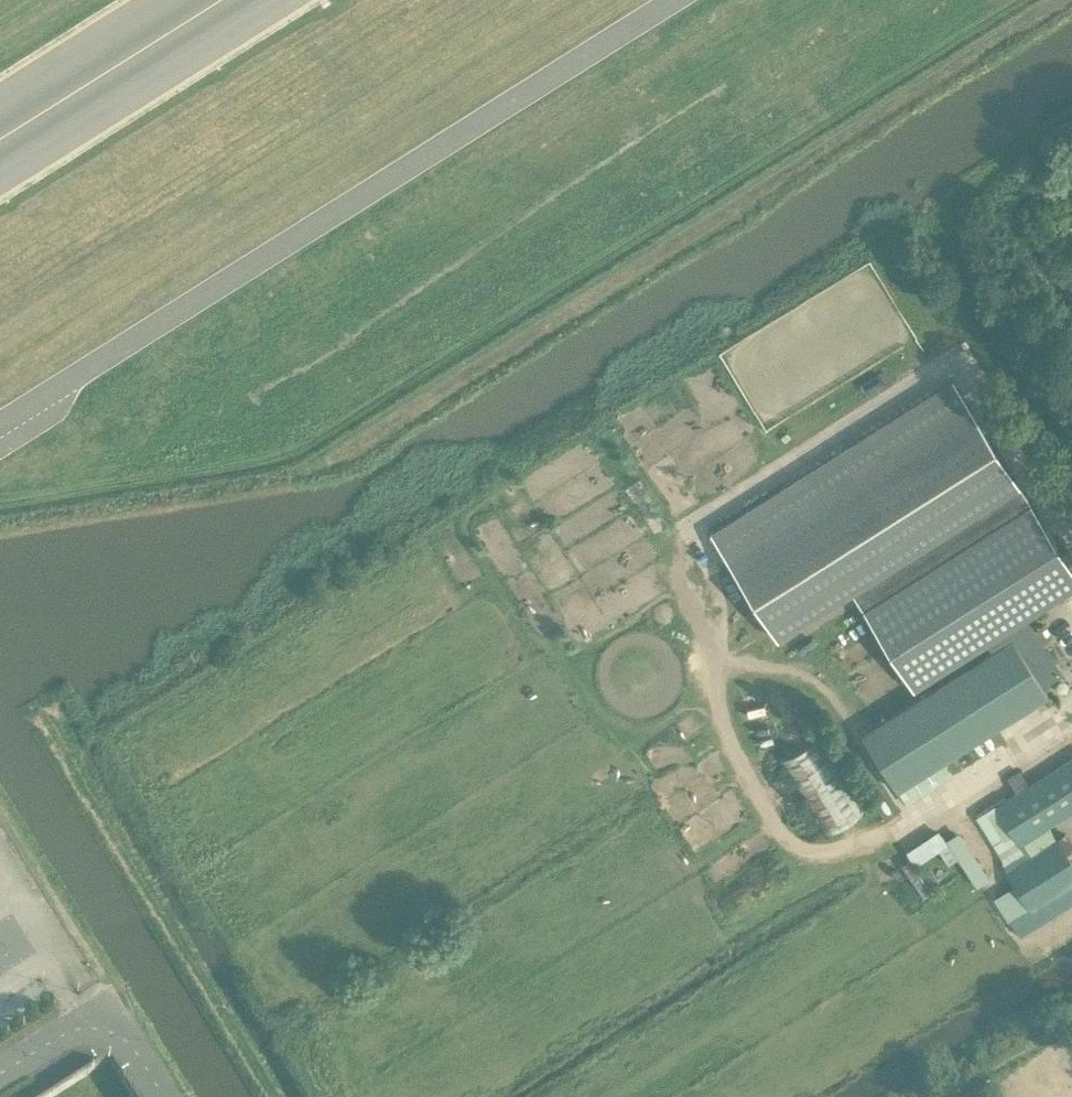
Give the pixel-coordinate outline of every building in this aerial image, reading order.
[(863,608),(1031,502),(952,378),(709,532),(777,637),(851,590),(863,608)] [(1071,587),(1071,568),(1031,502),(863,608),(912,687),(987,641),(1025,617),(1071,587)] [(943,758),(1047,693),(1041,683),(1059,672),(1025,617),(987,641),(992,649),(861,731),(906,803),(953,774),(943,758)] [(866,810),(821,735),(779,760),(824,835),(866,810)] [(1058,835),(1054,838),(1046,825),(1071,809),(1071,756),(995,805),(1029,858),(1005,872),(1014,887),(1029,910),(1010,921),(1021,938),(1071,906),(1071,858),(1058,835)] [(1029,858),(995,805),(976,817),(1001,856),(1005,872),(1029,858)] [(947,844),(946,842),(938,831),(906,852),(915,866),(939,850),(947,844)] [(989,879),(959,832),(946,840),(947,842),(956,857),(976,887),(989,879)] [(956,857),(947,842),(946,842),(947,844),(939,850),(948,863),(956,857)] [(939,882),(928,866),(919,872),(909,857),(901,863),(923,896),(933,890),(930,887),(939,882)] [(1029,910),(1014,887),(995,899),(1010,922),(1010,921),(1029,910)]
